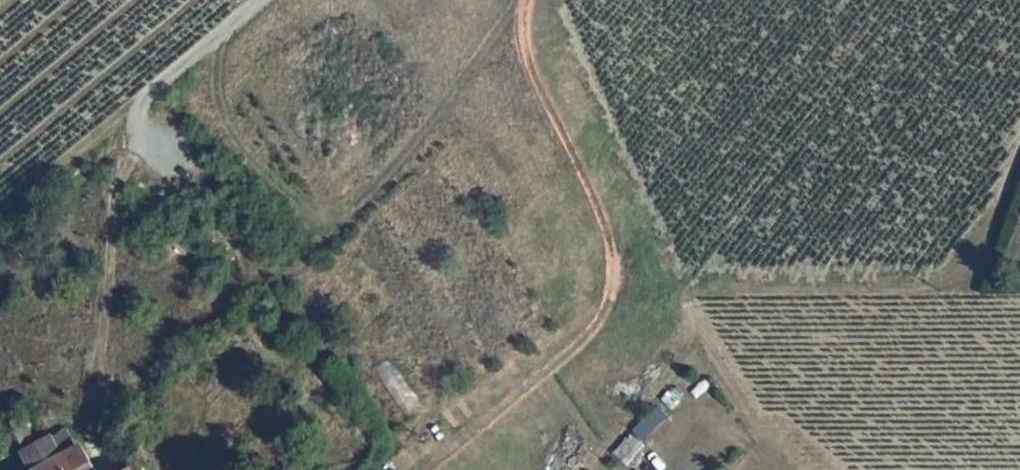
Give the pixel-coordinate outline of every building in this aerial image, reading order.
[(41,438),(51,453),(75,440),(63,423),(41,438)] [(138,453),(118,463),(115,456),(107,458),(90,429),(75,440),(51,453),(46,456),(55,469),(147,469),(138,453)] [(46,456),(25,469),(55,469),(46,456)]
